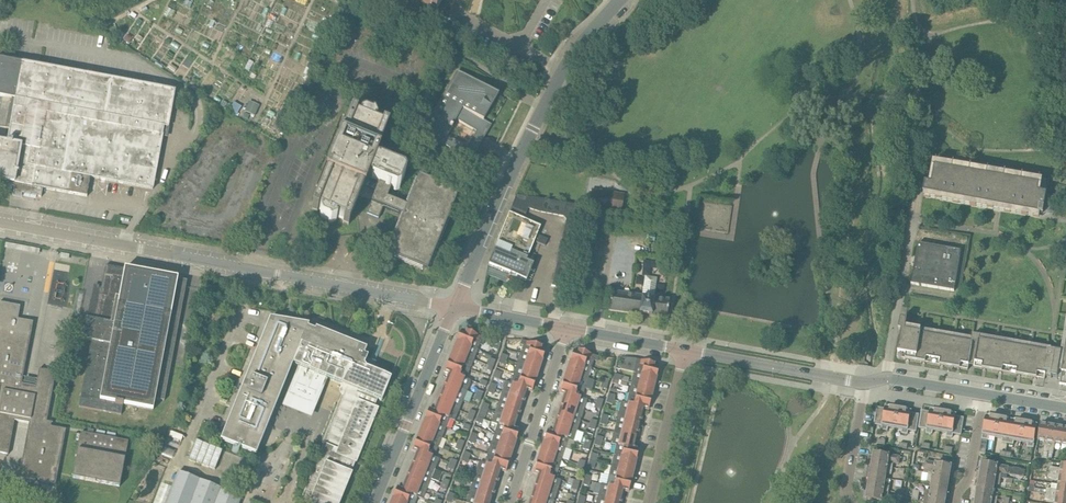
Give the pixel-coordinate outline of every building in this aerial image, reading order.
[(168,128),(175,92),(0,59),(0,96),(15,99),(7,143),(0,141),(0,181),(1,181),(4,182),(12,186),(14,187),(24,189),(24,185),(87,197),(87,196),(88,190),(89,189),(88,189),(89,184),(90,183),(89,183),(90,177),(153,189),(163,135),(161,135),(162,127),(168,128)] [(174,72),(177,68),(170,64),(168,68),(174,72)] [(422,132),(471,161),(492,125),(484,120),(498,95),(457,71),(422,132)] [(241,107),(234,102),(228,112),(236,116),(241,107)] [(248,104),(245,111),(255,116),(258,109),(248,104)] [(313,207),(311,210),(317,213),(318,209),(322,211),(320,214),(322,218),(329,221),(328,222),(330,223),(336,220),(338,217),(344,220),(343,223),(349,225),(350,221),(348,220),(357,196),(372,202),(368,212),(380,217),(383,207),(406,216),(391,254),(425,268),(455,195),(432,185),(438,171),(426,166),(409,208),(387,199),(391,189),(395,190),(394,191),(396,192),(399,190),(405,177),(403,172),(401,172),(401,173),(396,172),(397,170),(396,168),(393,169),(392,170),(378,164),(378,163),(374,162),(373,165),(370,163),(384,130),(387,131),(388,128),(383,126),(382,129),(375,126),(376,123),(374,116),(372,116),(372,117),(365,114),(360,116),(359,119),(356,118),(357,115),(351,113),(350,116),(353,118),(316,208),(313,207)] [(1046,199),(1050,178),(936,159),(932,185),(926,184),(924,195),(1044,215),(1044,211),(1050,212),(1052,200),(1046,199)] [(589,208),(621,213),(624,195),(591,190),(589,208)] [(509,214),(520,218),(525,207),(539,211),(559,214),(560,203),(517,195),(509,214)] [(582,207),(565,204),(564,215),(567,221),(553,286),(565,288),(582,207)] [(540,227),(520,218),(509,214),(509,213),(488,265),(526,281),(533,265),(526,262),(534,241),(545,246),(548,240),(537,235),(540,227)] [(961,251),(918,243),(911,284),(954,291),(961,251)] [(666,257),(667,246),(649,244),(648,255),(666,257)] [(125,268),(125,269),(106,266),(101,289),(99,289),(96,301),(91,300),(83,339),(91,341),(79,407),(121,415),(123,405),(130,406),(128,419),(147,422),(150,410),(153,410),(155,399),(164,401),(187,281),(178,279),(178,278),(138,271),(138,272),(130,271),(130,269),(125,268)] [(654,300),(657,278),(645,276),(641,298),(611,294),(609,311),(667,319),(669,302),(654,300)] [(9,455),(15,421),(30,423),(19,477),(36,480),(36,478),(40,479),(39,481),(56,484),(66,430),(51,427),(52,423),(53,424),(53,423),(47,422),(56,372),(41,370),(41,369),(40,369),(36,387),(22,384),(31,336),(33,322),(18,319),(20,307),(0,303),(0,453),(9,455)] [(357,463),(379,408),(375,407),(378,399),(382,401),(391,379),(366,368),(364,365),(366,360),(368,356),(364,355),(368,345),(318,324),(316,328),(315,331),(308,328),(309,325),(308,324),(270,318),(227,425),(262,439),(293,364),(346,386),(322,443),(324,444),(300,502),(340,502),(353,473),(351,472),(355,462),(357,463)] [(1065,355),(1062,354),(1061,353),(1061,357),(1055,356),(1056,353),(1055,352),(1055,353),(979,340),(978,343),(906,331),(908,320),(901,319),(899,331),(902,331),(897,358),(968,370),(969,365),(974,366),(974,368),(1045,380),(1045,377),(1051,378),(1051,379),(1052,377),(1057,377),(1057,379),(1057,380),(1058,379),(1061,379),(1060,386),(1065,387),(1065,355)] [(461,331),(457,341),(477,350),(481,342),(483,343),(485,339),(466,331),(466,333),(461,331)] [(523,345),(521,354),(542,360),(546,350),(541,349),(541,346),(522,340),(506,340),(506,344),(521,344),(523,345)] [(477,350),(457,341),(452,351),(473,360),(477,350)] [(448,361),(469,369),(473,360),(452,351),(448,361)] [(570,361),(591,368),(594,360),(596,361),(598,357),(579,351),(578,353),(573,351),(570,361)] [(542,360),(521,354),(517,364),(539,371),(542,360)] [(490,358),(487,365),(493,367),(496,360),(490,358)] [(620,369),(635,372),(657,378),(659,367),(654,366),(654,364),(633,359),(622,358),(620,369)] [(444,371),(449,373),(465,379),(469,369),(448,361),(444,371)] [(567,371),(588,378),(591,368),(570,361),(567,371)] [(539,371),(517,364),(514,374),(536,381),(539,371)] [(924,376),(925,369),(916,367),(914,374),(924,376)] [(499,379),(502,372),(496,370),(493,377),(499,379)] [(563,382),(585,389),(588,378),(567,371),(563,382)] [(632,383),(654,388),(657,378),(635,372),(632,383)] [(446,383),(467,391),(471,382),(465,379),(449,373),(446,383)] [(532,391),(536,381),(514,374),(511,383),(511,384),(527,389),(527,390),(532,391)] [(524,399),(527,390),(527,389),(511,384),(511,383),(506,381),(503,393),(524,399)] [(560,392),(565,393),(581,399),(585,389),(563,382),(560,392)] [(442,392),(463,401),(467,391),(446,383),(442,392)] [(629,393),(651,399),(654,388),(632,383),(629,393)] [(438,402),(459,411),(463,401),(442,392),(438,402)] [(524,399),(503,393),(500,402),(521,409),(524,399)] [(562,403),(583,410),(586,400),(581,399),(565,393),(562,403)] [(627,404),(644,408),(649,409),(651,399),(629,393),(627,404)] [(434,412),(449,418),(449,419),(455,421),(459,411),(438,402),(434,411),(434,412)] [(521,409),(500,402),(496,412),(518,419),(521,409)] [(484,403),(481,409),(487,411),(489,405),(484,403)] [(558,413),(580,420),(583,410),(562,403),(558,413)] [(619,413),(641,418),(644,408),(627,404),(622,403),(619,413)] [(895,428),(899,408),(890,407),(890,408),(885,407),(885,409),(877,408),(874,425),(882,426),(882,430),(887,431),(888,427),(895,428)] [(899,408),(895,428),(902,430),(902,433),(908,434),(908,431),(916,432),(919,415),(911,414),(911,412),(907,411),(907,410),(899,408)] [(429,409),(425,419),(446,428),(449,419),(449,418),(434,412),(434,411),(429,409)] [(487,411),(481,409),(478,418),(484,420),(487,411)] [(932,434),(933,431),(940,432),(943,412),(935,410),(935,411),(930,411),(930,412),(922,411),(919,428),(927,430),(926,433),(932,434)] [(515,429),(518,419),(496,412),(493,423),(498,424),(514,430),(515,429)] [(952,414),(952,413),(943,412),(940,432),(947,433),(946,437),(952,438),(953,434),(961,435),(964,418),(956,417),(956,415),(952,414)] [(555,423),(577,430),(580,420),(558,413),(555,423)] [(617,423),(639,428),(641,418),(619,413),(617,423)] [(996,438),(999,418),(991,416),(991,418),(986,417),(982,439),(988,440),(989,437),(996,438)] [(1007,420),(1008,419),(999,418),(996,438),(1003,439),(1002,443),(1008,444),(1012,421),(1007,420)] [(421,429),(442,438),(446,428),(425,419),(421,429)] [(1021,442),(1024,422),(1016,420),(1016,422),(1012,421),(1008,444),(1013,445),(1014,441),(1021,442)] [(1033,425),(1033,423),(1024,422),(1021,442),(1028,443),(1027,447),(1033,448),(1037,425),(1033,425)] [(552,433),(569,438),(573,440),(577,430),(555,423),(552,433)] [(614,433),(636,438),(639,428),(617,423),(614,433)] [(495,434),(516,441),(520,430),(515,429),(514,430),(498,424),(495,434)] [(1048,458),(1048,453),(1053,426),(1041,424),(1038,441),(1045,442),(1043,457),(1048,458)] [(1055,443),(1062,445),(1065,428),(1053,426),(1048,453),(1054,454),(1055,443)] [(417,439),(437,448),(440,441),(442,438),(421,429),(417,439)] [(544,442),(565,449),(569,438),(552,433),(547,431),(544,442)] [(120,487),(129,441),(81,432),(73,478),(120,487)] [(612,443),(617,444),(634,448),(636,438),(614,433),(612,443)] [(516,441),(495,434),(492,444),(513,451),(516,441)] [(413,449),(418,451),(433,458),(437,448),(417,439),(413,449)] [(198,440),(190,460),(217,469),(224,450),(198,440)] [(541,452),(562,459),(565,449),(544,442),(541,452)] [(513,451),(492,444),(488,454),(510,461),(513,451)] [(615,455),(637,460),(639,450),(634,448),(617,444),(615,455)] [(414,461),(435,470),(439,460),(433,458),(418,451),(414,461)] [(537,462),(559,469),(562,459),(541,452),(537,462)] [(592,453),(590,460),(596,462),(598,455),(592,453)] [(874,453),(872,464),(890,467),(891,463),(898,464),(900,457),(874,453)] [(485,465),(501,470),(506,472),(510,461),(488,454),(485,465)] [(612,465),(634,471),(637,460),(615,455),(612,465)] [(256,480),(279,490),(290,466),(274,459),(273,461),(266,458),(256,480)] [(596,462),(590,460),(588,467),(594,469),(596,462)] [(410,470),(431,479),(435,470),(414,461),(410,470)] [(534,472),(539,474),(555,479),(559,469),(537,462),(534,472)] [(924,473),(929,474),(949,478),(951,466),(925,462),(924,469),(924,473)] [(501,470),(485,465),(480,463),(477,473),(498,480),(501,470)] [(982,463),(980,475),(1001,478),(1002,473),(1008,474),(1009,467),(982,463)] [(893,468),(890,467),(872,464),(870,476),(886,479),(887,474),(892,475),(893,468)] [(1050,473),(1065,476),(1065,465),(1063,464),(1062,469),(1051,468),(1050,473)] [(610,476),(632,481),(634,471),(612,465),(610,476)] [(436,469),(434,479),(441,480),(444,471),(436,469)] [(406,480),(427,489),(431,479),(410,470),(406,480)] [(242,497),(179,473),(168,502),(239,502),(242,497)] [(498,480),(477,473),(473,483),(495,490),(498,480)] [(1050,473),(1049,479),(1060,481),(1059,485),(1065,487),(1065,476),(1050,473)] [(536,484),(557,491),(560,481),(555,479),(539,474),(536,484)] [(949,478),(929,474),(927,481),(934,482),(933,487),(947,489),(949,478)] [(1001,478),(980,475),(978,485),(994,488),(994,484),(1000,485),(1001,478)] [(607,486),(624,490),(629,492),(632,481),(610,476),(607,486)] [(886,479),(870,476),(868,487),(887,490),(889,490),(890,484),(886,483),(886,479)] [(427,489),(406,480),(402,489),(402,490),(417,497),(423,499),(427,489)] [(495,490),(473,483),(470,493),(492,500),(495,490)] [(532,494),(554,501),(557,491),(536,484),(532,494)] [(599,495),(621,500),(624,490),(607,486),(602,485),(599,495)] [(994,488),(978,485),(977,496),(997,499),(998,494),(993,493),(994,488)] [(1059,485),(1058,490),(1048,488),(1047,494),(1065,497),(1065,487),(1059,485)] [(393,497),(407,502),(415,502),(417,497),(402,490),(402,489),(397,487),(393,497)] [(868,487),(866,500),(885,502),(892,502),(893,496),(886,495),(887,490),(868,487)] [(947,489),(933,487),(933,492),(928,491),(926,498),(945,501),(947,489)] [(492,500),(470,493),(467,502),(468,502),(491,502),(492,500)] [(554,501),(532,494),(529,502),(553,502),(554,501)] [(1047,494),(1046,500),(1056,501),(1055,502),(1065,502),(1065,497),(1047,494)]
